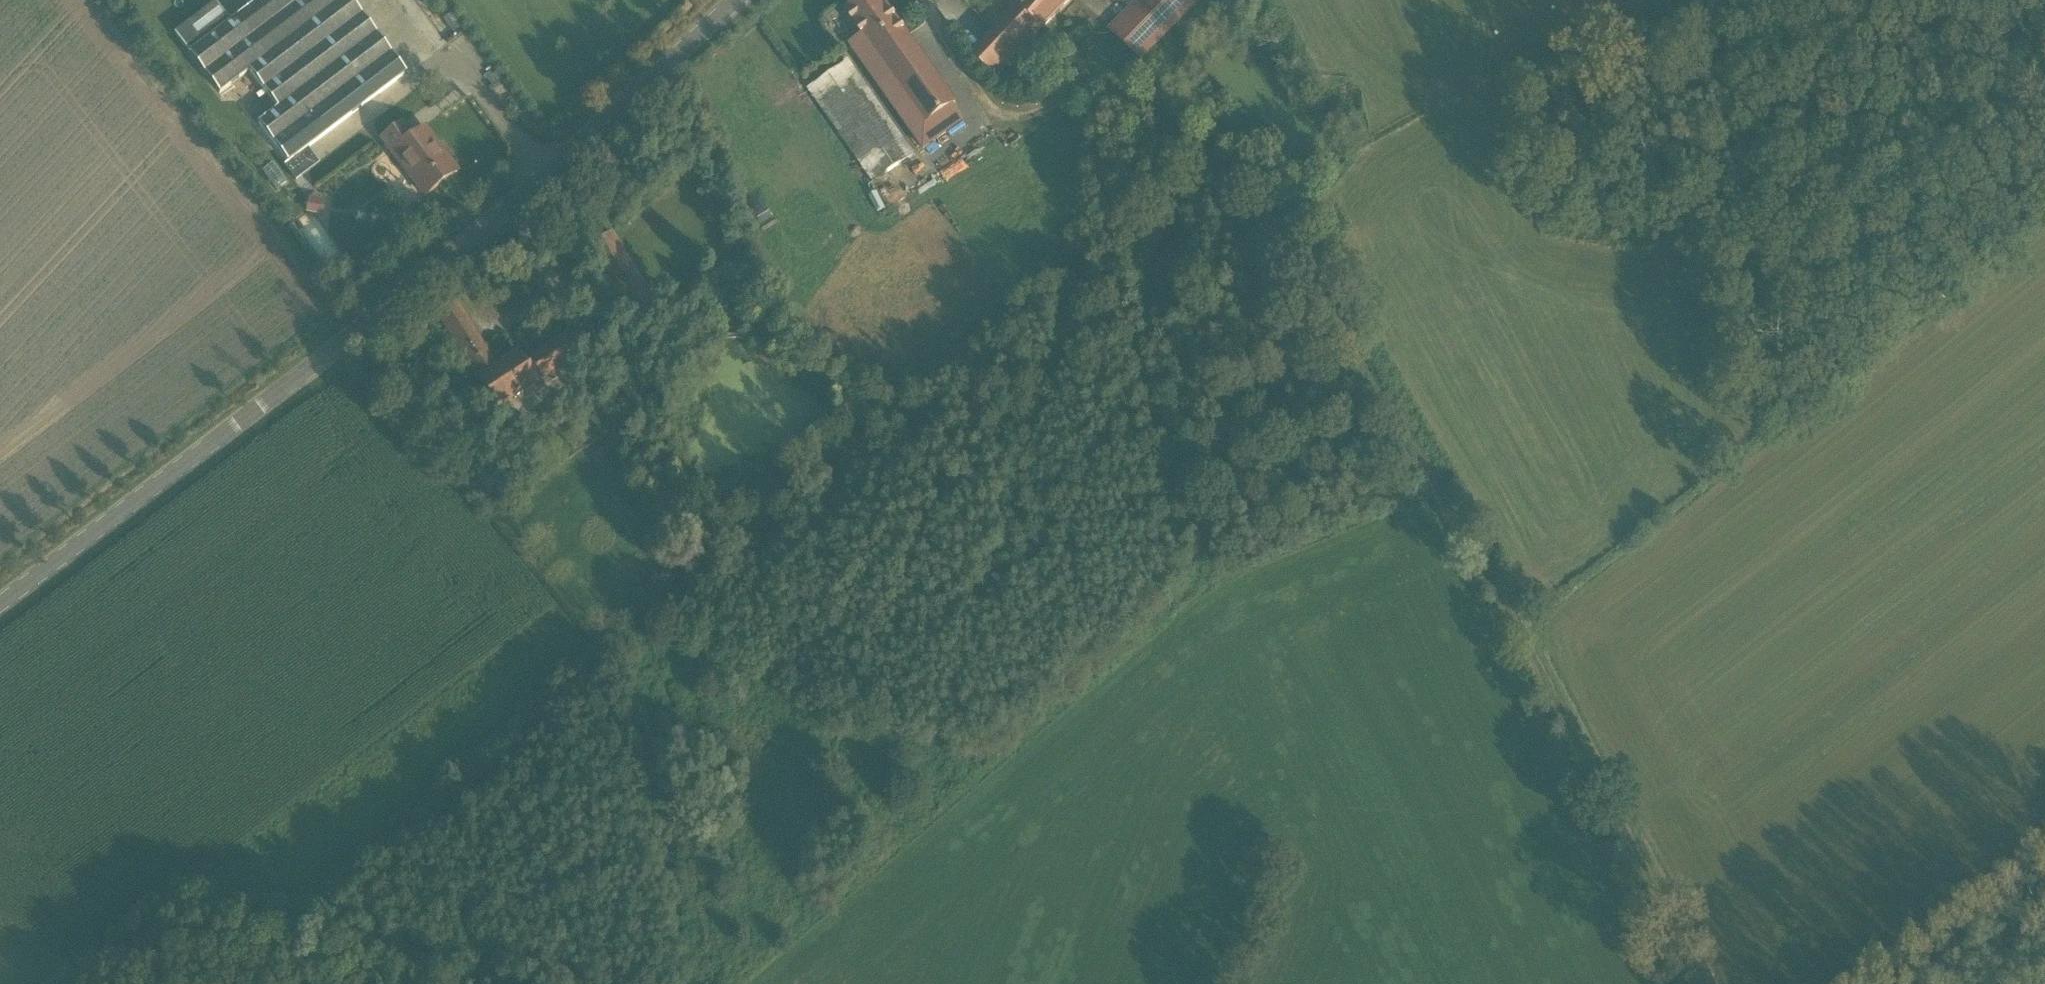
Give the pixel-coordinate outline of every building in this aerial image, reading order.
[(230,22),(215,2),(174,33),(220,93),(250,71),(278,109),(259,124),(288,163),(404,75),(348,0),(260,0),(235,19),(235,18),(230,22)] [(846,11),(864,36),(850,45),(924,150),(963,122),(952,106),(956,104),(883,0),(862,0),(846,11)] [(1017,6),(971,55),(995,78),(1070,0),(1026,0),(1020,6),(1018,5),(1017,6)] [(1111,31),(1119,38),(1140,58),(1197,0),(1141,0),(1111,31)] [(913,154),(848,61),(809,89),(873,182),(913,154)] [(402,124),(381,139),(402,167),(407,163),(430,193),(458,172),(444,153),(440,155),(422,130),(412,137),(402,124)] [(323,216),(326,201),(309,197),(306,213),(323,216)] [(611,234),(589,248),(634,320),(657,306),(611,234)] [(476,333),(458,345),(467,360),(486,348),(476,333)] [(562,336),(524,361),(518,353),(495,368),(488,356),(471,366),(479,378),(498,408),(538,383),(576,357),(562,336)]
